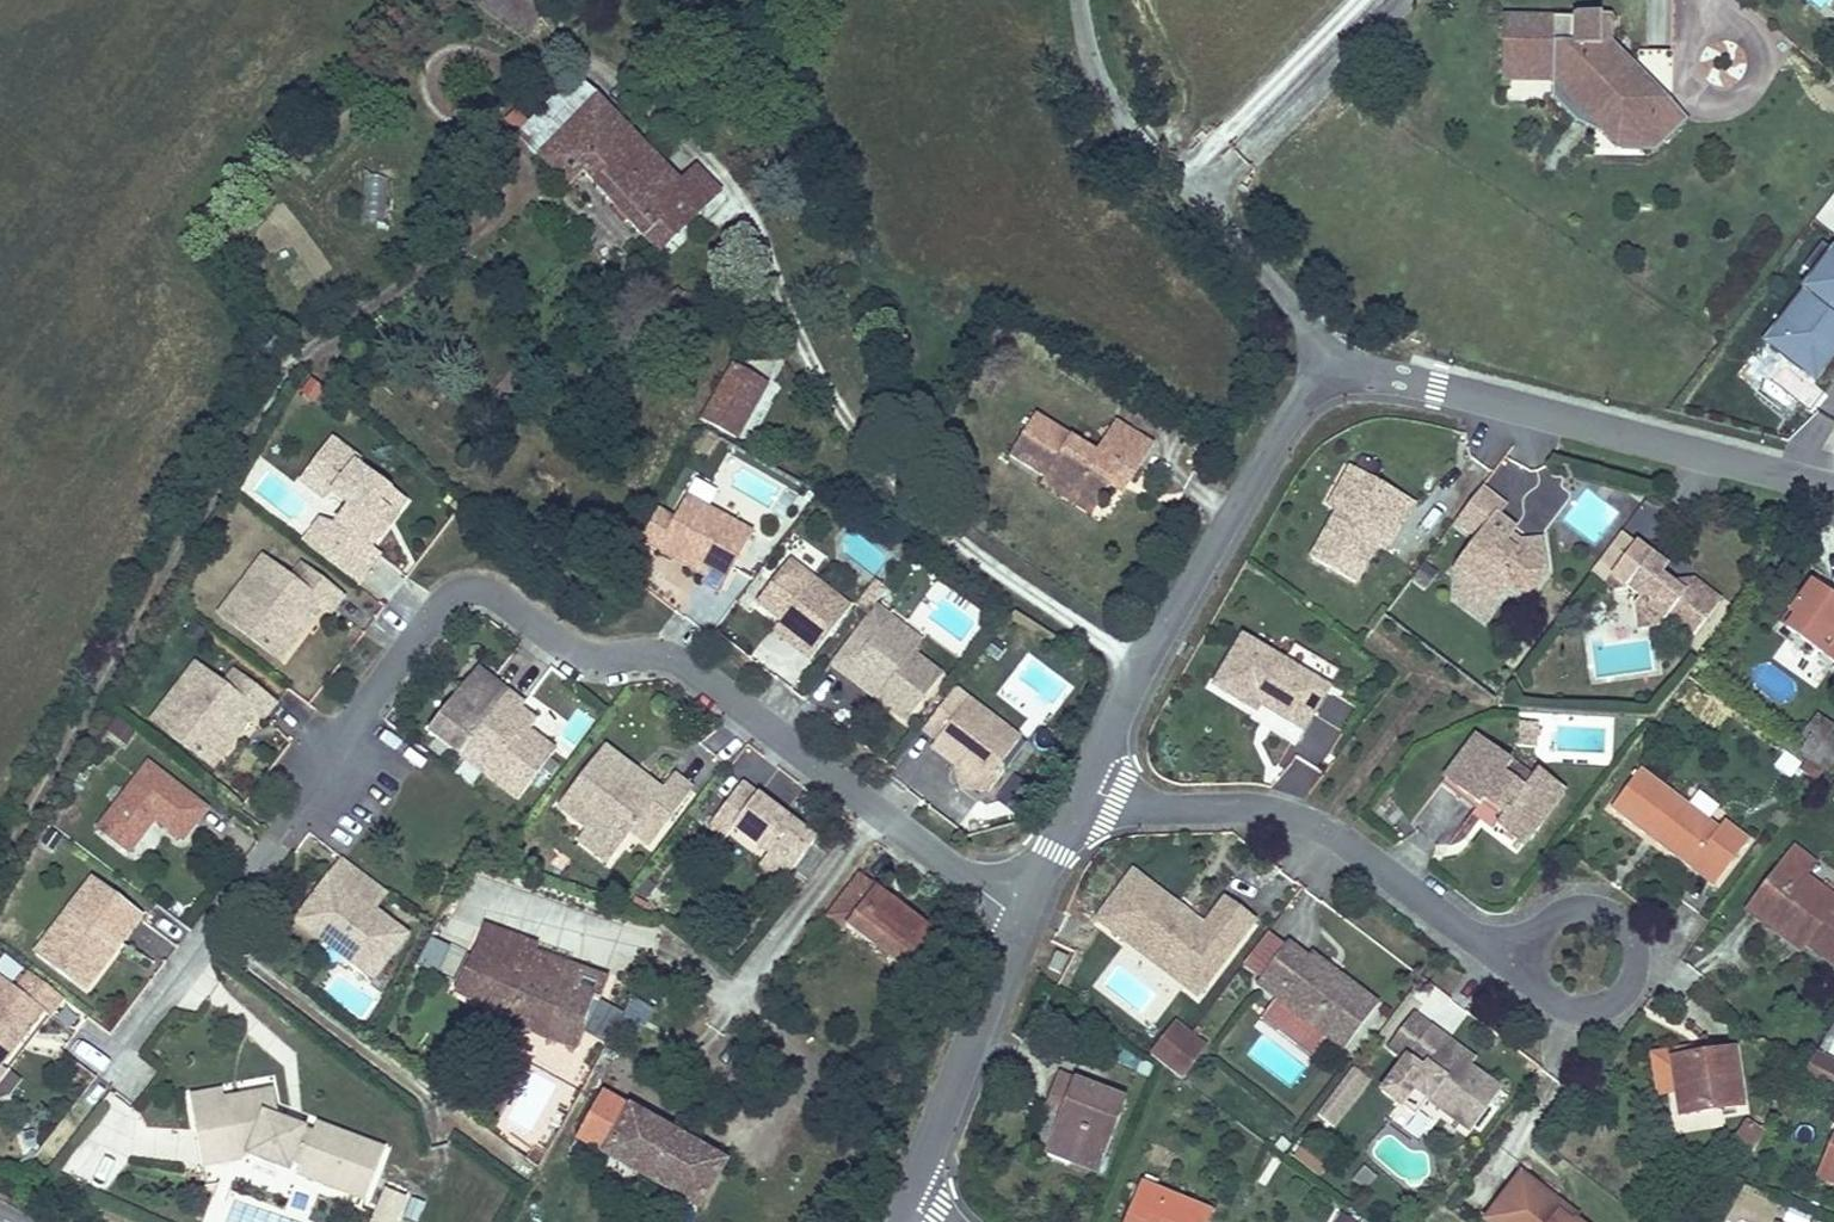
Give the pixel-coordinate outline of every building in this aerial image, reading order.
[(524,38),(552,0),(477,0),(524,38)] [(1572,18),(1502,17),(1501,68),(1549,68),(1582,102),(1567,116),(1573,122),(1590,128),(1605,113),(1627,135),(1642,120),(1661,138),(1681,118),(1642,79),(1643,78),(1642,77),(1633,85),(1617,69),(1626,60),(1607,42),(1608,15),(1572,14),(1572,18)] [(1642,77),(1626,60),(1617,69),(1633,85),(1642,77)] [(1549,68),(1501,68),(1501,79),(1549,80),(1549,68)] [(1582,102),(1549,68),(1549,80),(1549,97),(1567,116),(1582,102)] [(519,137),(539,158),(594,99),(574,79),(519,137)] [(661,250),(719,191),(668,141),(654,156),(594,99),(539,158),(567,188),(583,175),(661,250)] [(1605,113),(1590,128),(1611,150),(1651,148),(1661,138),(1642,120),(1627,135),(1605,113)] [(360,175),(361,222),(383,222),(382,174),(360,175)] [(1832,246),(1831,248),(1822,242),(1803,266),(1812,273),(1811,275),(1828,288),(1816,302),(1801,290),(1761,341),(1816,383),(1833,360),(1833,247),(1832,246)] [(1811,275),(1800,289),(1801,290),(1816,302),(1828,288),(1811,275)] [(1764,377),(1778,355),(1764,346),(1750,368),(1764,377)] [(750,407),(736,402),(751,374),(735,364),(704,417),(734,435),(750,407)] [(736,402),(750,407),(765,382),(751,374),(736,402)] [(1110,412),(1091,445),(1031,410),(1005,453),(1042,474),(1046,466),(1096,496),(1106,479),(1117,462),(1129,467),(1148,434),(1110,412)] [(377,555),(367,548),(403,503),(356,466),(360,460),(331,439),(299,481),(325,502),(332,494),(353,510),(329,540),(318,532),(306,549),(353,585),(377,555)] [(1106,479),(1118,486),(1129,467),(1117,462),(1106,479)] [(1087,511),(1096,496),(1046,466),(1042,474),(1035,482),(1087,511)] [(1329,507),(1337,511),(1359,472),(1351,467),(1329,507)] [(1393,515),(1400,518),(1404,521),(1414,503),(1359,472),(1337,511),(1311,557),(1355,583),(1377,544),(1393,515)] [(1544,563),(1517,542),(1512,549),(1504,543),(1509,536),(1514,529),(1497,517),(1505,506),(1481,488),(1456,521),(1479,538),(1454,571),(1495,602),(1508,585),(1520,594),(1529,593),(1545,571),(1544,563)] [(698,589),(718,600),(753,535),(684,499),(668,528),(655,550),(682,564),(679,570),(701,582),(698,589)] [(1383,548),(1400,518),(1393,515),(1377,544),(1383,548)] [(648,561),(655,550),(668,528),(650,520),(632,554),(648,561)] [(1517,542),(1509,536),(1504,543),(1512,549),(1517,542)] [(1541,539),(1517,542),(1544,563),(1541,539)] [(1684,593),(1675,587),(1660,575),(1666,567),(1634,543),(1604,583),(1611,588),(1626,586),(1641,597),(1635,606),(1661,626),(1668,616),(1694,636),(1720,602),(1693,581),(1684,593)] [(327,615),(341,597),(299,564),(287,581),(257,557),(214,611),(276,661),(302,628),(291,620),(308,599),(319,607),(327,615)] [(804,662),(848,608),(788,559),(754,599),(777,619),(801,639),(790,650),(804,662)] [(1486,624),(1495,602),(1454,571),(1451,598),(1486,624)] [(1693,581),(1675,587),(1684,593),(1693,581)] [(1810,583),(1781,623),(1833,662),(1833,600),(1810,583)] [(291,620),(302,628),(319,607),(308,599),(291,620)] [(1638,629),(1661,626),(1635,606),(1638,629)] [(898,727),(934,679),(910,662),(915,656),(882,632),(889,624),(871,610),(835,655),(849,664),(844,672),(876,697),(869,705),(898,727)] [(790,650),(801,639),(777,619),(766,632),(790,650)] [(915,656),(921,649),(889,624),(882,632),(915,656)] [(1256,711),(1260,705),(1263,698),(1273,704),(1270,711),(1303,731),(1328,689),(1242,637),(1213,686),(1256,711)] [(483,687),(491,678),(473,662),(464,673),(483,687)] [(207,770),(233,740),(221,732),(239,709),(251,717),(259,722),(272,703),(229,671),(217,689),(189,668),(146,720),(207,770)] [(484,778),(510,800),(552,750),(536,738),(525,754),(512,744),(524,729),(530,721),(514,709),(521,700),(491,678),(483,687),(464,673),(422,728),(457,758),(465,749),(491,769),(484,778)] [(997,767),(1016,742),(951,691),(920,732),(934,743),(926,754),(951,773),(960,762),(973,773),(965,783),(984,799),(998,781),(997,767)] [(1260,705),(1270,711),(1273,704),(1263,698),(1260,705)] [(221,732),(233,740),(251,717),(239,709),(221,732)] [(124,747),(135,730),(114,716),(103,733),(124,747)] [(1806,760),(1823,772),(1833,757),(1833,729),(1818,718),(1805,736),(1810,740),(1799,755),(1806,760)] [(1519,723),(1518,738),(1536,739),(1537,724),(1519,723)] [(512,744),(525,754),(536,738),(524,729),(512,744)] [(1502,775),(1510,765),(1475,738),(1445,777),(1480,804),(1485,798),(1505,813),(1500,819),(1496,824),(1524,845),(1563,792),(1536,771),(1530,779),(1522,790),(1502,775)] [(1536,739),(1518,738),(1518,746),(1536,747),(1536,739)] [(484,778),(491,769),(465,749),(457,758),(484,778)] [(629,835),(647,849),(689,792),(670,778),(657,795),(599,749),(569,786),(599,811),(629,835)] [(1783,752),(1775,767),(1793,778),(1802,762),(1783,752)] [(1823,772),(1806,760),(1800,768),(1817,780),(1823,772)] [(951,773),(965,783),(973,773),(960,762),(951,773)] [(90,829),(123,856),(149,824),(176,845),(201,811),(140,763),(90,829)] [(1530,779),(1510,765),(1502,775),(1522,790),(1530,779)] [(1611,808),(1645,834),(1650,826),(1662,835),(1656,842),(1690,868),(1694,863),(1718,881),(1749,840),(1724,821),(1718,829),(1640,769),(1611,808)] [(789,874),(814,842),(739,784),(706,829),(724,844),(734,832),(769,859),(789,874)] [(1480,804),(1500,819),(1505,813),(1485,798),(1480,804)] [(619,845),(629,835),(599,811),(590,822),(619,845)] [(1645,834),(1656,842),(1662,835),(1650,826),(1645,834)] [(1760,888),(1779,902),(1769,916),(1798,938),(1801,934),(1809,940),(1806,944),(1807,945),(1833,965),(1833,899),(1805,877),(1815,864),(1792,847),(1760,888)] [(780,886),(789,874),(769,859),(759,872),(780,886)] [(293,922),(370,981),(404,935),(370,907),(382,893),(340,860),(293,922)] [(1714,886),(1718,881),(1694,863),(1690,868),(1714,886)] [(1204,927),(1187,914),(1181,921),(1172,914),(1177,907),(1133,873),(1097,920),(1184,985),(1211,949),(1224,959),(1253,922),(1225,900),(1204,927)] [(902,976),(933,935),(856,875),(821,921),(839,936),(844,930),(902,976)] [(74,969),(86,979),(132,918),(84,879),(26,954),(63,982),(74,969)] [(1802,951),(1807,945),(1806,944),(1809,940),(1801,934),(1798,938),(1769,916),(1779,902),(1760,888),(1745,909),(1802,951)] [(1187,914),(1177,907),(1172,914),(1181,921),(1187,914)] [(473,954),(520,970),(529,954),(481,936),(473,954)] [(431,977),(453,989),(473,954),(448,945),(431,977)] [(1377,1005),(1310,954),(1307,959),(1288,945),(1259,983),(1344,1048),(1377,1005)] [(1197,995),(1224,959),(1211,949),(1184,985),(1197,995)] [(1060,973),(1067,958),(1056,952),(1049,968),(1060,973)] [(638,990),(617,983),(617,985),(529,954),(520,970),(473,954),(453,989),(546,1041),(611,1061),(638,990)] [(22,966),(3,956),(0,961),(0,975),(15,982),(22,966)] [(63,982),(77,992),(86,979),(74,969),(63,982)] [(44,1019),(58,1000),(26,975),(11,992),(0,984),(0,1061),(37,1012),(44,1019)] [(1390,1047),(1406,1059),(1429,1028),(1414,1016),(1390,1047)] [(1151,1055),(1166,1067),(1190,1035),(1175,1024),(1151,1055)] [(1501,1090),(1469,1067),(1442,1047),(1447,1041),(1429,1028),(1406,1059),(1382,1091),(1415,1116),(1427,1100),(1470,1132),(1501,1090)] [(1190,1035),(1166,1067),(1180,1077),(1205,1047),(1190,1035)] [(1474,1061),(1447,1041),(1442,1047),(1469,1067),(1474,1061)] [(1658,1095),(1675,1093),(1670,1060),(1697,1056),(1698,1062),(1707,1061),(1706,1055),(1711,1054),(1709,1045),(1652,1054),(1658,1095)] [(1733,1051),(1711,1054),(1706,1055),(1707,1061),(1698,1062),(1697,1056),(1670,1060),(1675,1093),(1679,1115),(1742,1106),(1733,1051)] [(1833,1088),(1833,1065),(1817,1057),(1804,1077),(1833,1090),(1833,1088)] [(1335,1131),(1371,1081),(1352,1068),(1316,1118),(1335,1131)] [(1057,1074),(1048,1096),(1064,1102),(1049,1141),(1102,1161),(1125,1101),(1057,1074)] [(221,1088),(191,1093),(193,1110),(224,1106),(222,1097),(221,1088)] [(202,1167),(240,1161),(247,1157),(289,1172),(293,1163),(301,1166),(297,1175),(365,1200),(385,1147),(317,1122),(314,1132),(297,1126),(295,1132),(281,1127),(283,1121),(277,1119),(272,1089),(222,1097),(224,1106),(193,1110),(202,1167)] [(1097,1173),(1102,1161),(1049,1141),(1064,1102),(1048,1096),(1029,1146),(1097,1173)] [(696,1211),(722,1163),(599,1098),(573,1140),(696,1211)] [(295,1132),(297,1126),(283,1121),(281,1127),(295,1132)] [(1748,1159),(1764,1134),(1748,1124),(1731,1148),(1748,1159)] [(1815,1177),(1833,1185),(1833,1130),(1815,1177)] [(1330,1158),(1306,1140),(1294,1155),(1318,1174),(1330,1158)] [(1485,1219),(1489,1221),(1570,1221),(1557,1212),(1563,1205),(1521,1172),(1485,1219)] [(1209,1213),(1142,1186),(1127,1221),(1205,1221),(1209,1213)] [(386,1188),(373,1221),(397,1221),(407,1196),(386,1188)] [(1355,1221),(1336,1213),(1332,1221),(1355,1221)]
